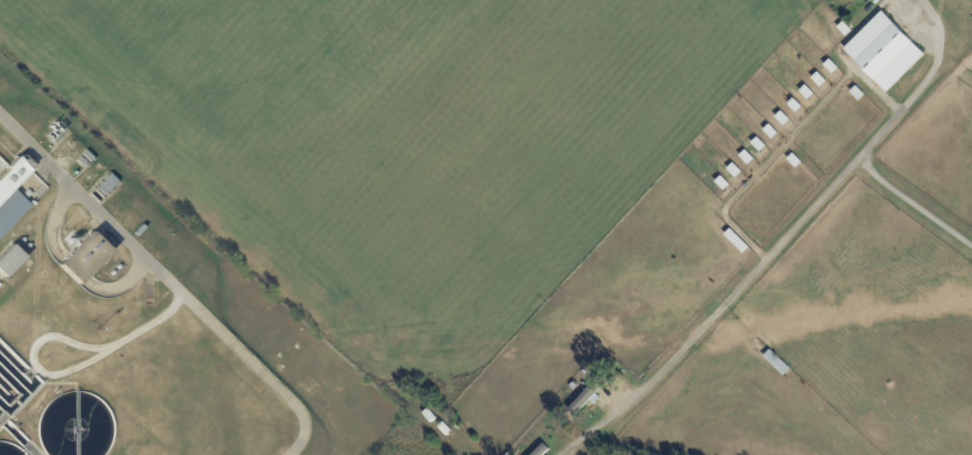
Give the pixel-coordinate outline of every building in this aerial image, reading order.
[(925,54),(928,56),(890,94),(846,51),(885,13),(925,54)] [(854,32),(848,38),(839,29),(845,23),(854,32)] [(832,61),(841,70),(835,76),(826,67),(832,61)] [(820,74),(829,83),(823,89),(814,80),(820,74)] [(807,87),(817,96),(811,102),(801,93),(807,87)] [(852,94),(858,88),(867,97),(861,103),(852,94)] [(795,99),(804,109),(799,115),(789,106),(795,99)] [(783,113),(792,122),(786,128),(777,119),(783,113)] [(771,126),(780,135),(774,141),(765,132),(771,126)] [(759,139),(768,148),(762,154),(753,145),(759,139)] [(747,152),(756,161),(750,167),(741,158),(747,152)] [(14,190),(0,204),(0,179),(2,177),(0,175),(0,158),(8,166),(17,157),(20,160),(25,155),(35,165),(30,170),(49,189),(31,207),(14,190)] [(789,161),(795,155),(804,164),(798,170),(789,161)] [(735,165),(744,174),(738,180),(729,171),(735,165)] [(723,178),(732,187),(726,193),(717,184),(723,178)] [(733,231),(751,250),(745,256),(727,236),(733,231)] [(89,274),(79,285),(60,266),(92,233),(111,252),(89,274)] [(4,278),(0,274),(0,256),(11,245),(24,258),(4,278)] [(772,350),(793,369),(786,376),(766,357),(772,350)] [(605,383),(607,385),(577,417),(570,411),(600,378),(605,383)] [(430,409),(438,418),(432,424),(424,415),(430,409)] [(562,415),(567,421),(563,425),(558,419),(562,415)] [(445,423),(453,431),(448,437),(440,428),(445,423)] [(550,452),(547,454),(536,454),(544,447),(550,452)]
